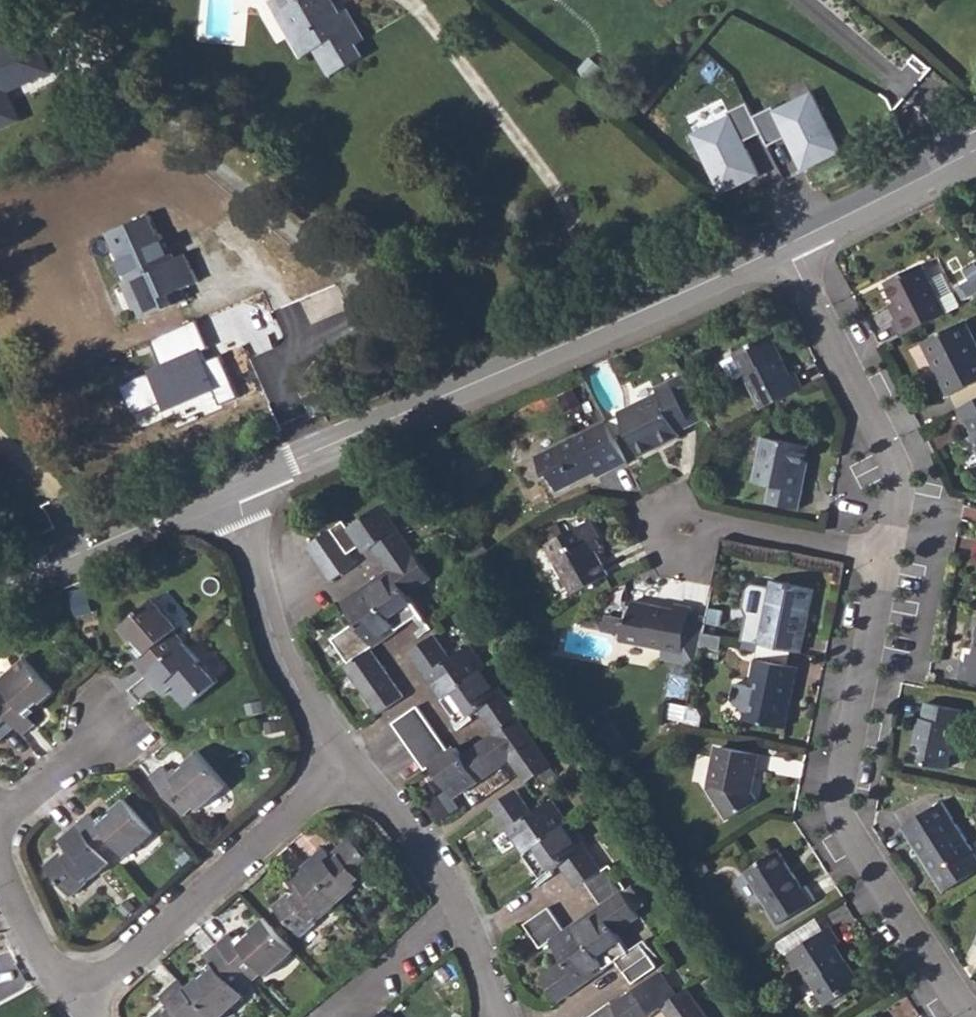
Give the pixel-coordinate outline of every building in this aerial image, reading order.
[(316,48),(330,75),(364,56),(356,43),(364,38),(346,7),(339,11),(332,0),(270,0),(302,55),(316,48)] [(18,117),(7,92),(56,71),(38,30),(0,46),(0,125),(18,117)] [(843,153),(813,93),(776,111),(773,107),(755,116),(763,134),(769,147),(786,139),(801,172),(843,153)] [(763,134),(755,116),(748,103),(729,113),(730,116),(693,134),(722,196),(763,176),(746,143),(763,134)] [(107,233),(126,278),(132,276),(139,292),(137,307),(143,318),(187,299),(183,288),(199,282),(186,252),(176,256),(170,259),(164,246),(167,245),(162,232),(159,233),(150,213),(107,233)] [(167,245),(164,246),(170,259),(176,256),(171,244),(167,245)] [(893,318),(901,335),(946,312),(939,299),(921,264),(886,282),(895,299),(902,314),(896,317),(893,318)] [(126,278),(121,281),(133,310),(137,307),(139,292),(132,276),(126,278)] [(939,299),(946,312),(957,306),(951,293),(939,299)] [(889,302),(896,317),(902,314),(895,299),(889,302)] [(221,406),(241,397),(222,352),(207,358),(203,348),(210,345),(199,320),(157,338),(170,370),(130,387),(143,416),(213,387),(221,406)] [(948,394),(975,381),(975,344),(964,321),(922,342),(948,394)] [(760,409),(800,388),(792,372),(787,374),(780,360),(781,359),(770,338),(754,346),(753,344),(732,354),(760,409)] [(616,414),(638,457),(679,436),(676,431),(705,417),(683,374),(654,388),(657,393),(616,414)] [(961,422),(966,421),(973,436),(966,439),(972,451),(975,449),(975,398),(955,408),(961,422)] [(534,458),(543,476),(548,474),(556,491),(577,480),(576,478),(592,470),(595,476),(625,461),(605,421),(534,458)] [(797,491),(804,461),(807,445),(762,436),(753,482),(769,486),(766,502),(797,509),(801,492),(797,491)] [(797,491),(801,492),(807,462),(804,461),(797,491)] [(427,488),(433,497),(448,487),(442,479),(427,488)] [(330,529),(347,553),(357,547),(363,554),(373,546),(388,568),(341,602),(355,623),(331,638),(348,662),(345,665),(378,713),(404,696),(370,647),(419,613),(406,595),(430,577),(379,504),(346,526),(342,520),(330,529)] [(588,542),(592,539),(597,537),(587,518),(543,542),(571,594),(606,576),(593,552),(588,542)] [(306,545),(331,580),(354,564),(347,553),(330,529),(306,545)] [(588,542),(593,552),(598,550),(592,539),(588,542)] [(789,650),(798,652),(810,589),(769,581),(768,588),(750,584),(744,588),(741,607),(746,617),(741,641),(756,643),(789,650)] [(132,640),(135,638),(139,643),(136,645),(130,651),(137,659),(133,662),(144,675),(183,641),(174,631),(179,626),(154,598),(120,626),(132,640)] [(666,649),(698,654),(700,646),(702,633),(705,618),(690,615),(691,609),(672,605),(670,611),(654,608),(654,605),(629,600),(626,619),(622,618),(618,639),(666,649)] [(408,651),(457,721),(477,708),(493,731),(461,753),(455,745),(448,750),(429,763),(453,796),(507,759),(523,781),(549,763),(516,716),(518,714),(468,643),(449,657),(433,633),(408,651)] [(700,646),(719,650),(722,637),(702,633),(700,646)] [(961,661),(959,676),(975,680),(975,640),(973,653),(971,663),(965,662),(961,661)] [(144,675),(161,693),(173,682),(177,686),(172,691),(186,706),(217,680),(203,664),(201,666),(197,662),(199,659),(183,641),(144,675)] [(789,650),(756,643),(753,658),(786,665),(789,650)] [(663,661),(695,667),(698,654),(666,649),(663,661)] [(965,662),(971,663),(973,653),(967,652),(965,662)] [(15,725),(24,736),(37,725),(30,718),(38,709),(36,706),(33,704),(38,700),(40,702),(54,690),(25,657),(0,678),(0,708),(15,725)] [(740,719),(783,728),(795,666),(786,665),(753,658),(752,658),(747,685),(733,682),(729,701),(742,710),(740,719)] [(909,759),(946,766),(955,724),(959,725),(962,708),(926,701),(922,717),(918,717),(909,759)] [(391,723),(423,768),(429,763),(448,750),(416,706),(391,723)] [(15,725),(0,708),(0,738),(15,725)] [(602,726),(615,747),(621,743),(608,723),(602,726)] [(712,756),(717,757),(720,745),(714,744),(712,756)] [(712,756),(706,788),(726,820),(754,802),(745,786),(751,783),(757,753),(720,745),(717,757),(712,756)] [(149,774),(184,814),(195,805),(198,809),(227,785),(197,751),(183,762),(185,765),(181,769),(178,766),(175,763),(167,769),(162,764),(149,774)] [(490,804),(540,875),(541,876),(559,863),(575,886),(584,880),(599,903),(563,928),(548,906),(523,923),(538,946),(548,940),(562,959),(539,975),(556,1001),(615,961),(630,982),(656,964),(641,942),(628,950),(616,930),(638,915),(621,888),(623,885),(617,877),(608,864),(601,869),(550,796),(531,810),(515,787),(490,804)] [(77,823),(111,861),(122,852),(126,856),(155,832),(126,799),(113,809),(115,811),(110,816),(107,813),(105,811),(97,818),(91,812),(77,823)] [(973,849),(942,801),(901,827),(927,867),(931,865),(946,888),(975,869),(975,864),(968,852),(973,849)] [(77,823),(59,839),(69,851),(65,855),(62,851),(46,864),(72,894),(88,881),(86,878),(91,874),(93,876),(111,861),(77,823)] [(305,862),(339,900),(357,884),(355,881),(360,877),(361,879),(377,866),(349,835),(334,848),(337,852),(332,857),(323,846),(305,862)] [(975,864),(975,853),(973,849),(968,852),(975,864)] [(743,872),(776,925),(813,900),(805,886),(801,889),(776,850),(743,872)] [(305,862),(286,879),(296,889),(292,893),(289,891),(273,905),(300,935),(316,922),(314,919),(319,915),(321,917),(339,900),(305,862)] [(217,943),(252,982),(264,971),(267,975),(295,951),(265,917),(251,929),(253,932),(249,936),(246,933),(244,931),(236,938),(229,931),(217,943)] [(784,955),(793,969),(799,966),(825,1006),(843,995),(841,991),(857,980),(843,959),(842,960),(832,945),(838,941),(828,926),(784,955)] [(213,1016),(223,1016),(245,996),(242,992),(252,982),(217,943),(206,953),(212,959),(204,966),(206,970),(208,973),(202,978),(200,976),(187,987),(213,1016)] [(621,1016),(647,1016),(662,1007),(669,1016),(707,1016),(686,987),(676,993),(660,971),(612,1004),(621,1016)] [(161,994),(171,1006),(167,1010),(163,1006),(151,1016),(212,1016),(213,1016),(187,987),(178,978),(161,994)] [(612,1004),(610,1002),(588,1016),(621,1016),(612,1004)]
